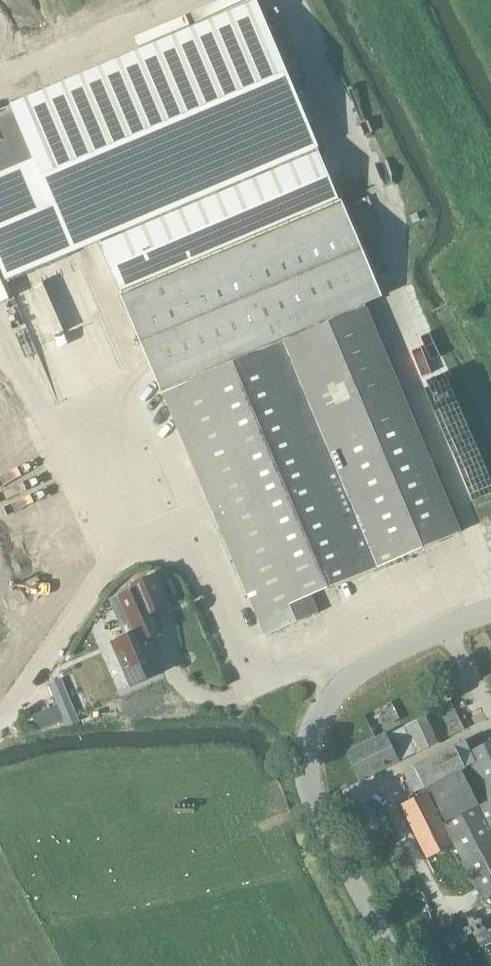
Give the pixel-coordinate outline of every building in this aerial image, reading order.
[(6,282),(101,242),(123,296),(342,204),(257,0),(256,0),(239,8),(0,111),(0,267),(6,282)] [(123,296),(122,296),(163,393),(164,393),(364,305),(381,297),(342,204),(123,296)] [(364,305),(164,393),(196,468),(267,637),(319,615),(311,597),(461,534),(364,305)] [(483,359),(490,376),(490,355),(483,359)] [(163,672),(148,639),(162,633),(153,613),(167,606),(153,575),(131,585),(133,590),(119,597),(136,633),(113,643),(133,686),(163,672)] [(94,628),(99,648),(111,645),(106,625),(94,628)] [(67,727),(80,722),(63,679),(50,684),(59,707),(34,717),(41,733),(65,722),(67,727)] [(427,715),(427,717),(386,738),(384,734),(348,752),(363,781),(463,730),(449,703),(427,715)] [(427,859),(453,846),(463,864),(481,899),(490,894),(490,742),(470,753),(464,742),(402,773),(414,795),(428,788),(445,822),(441,824),(426,793),(401,806),(427,859)]
